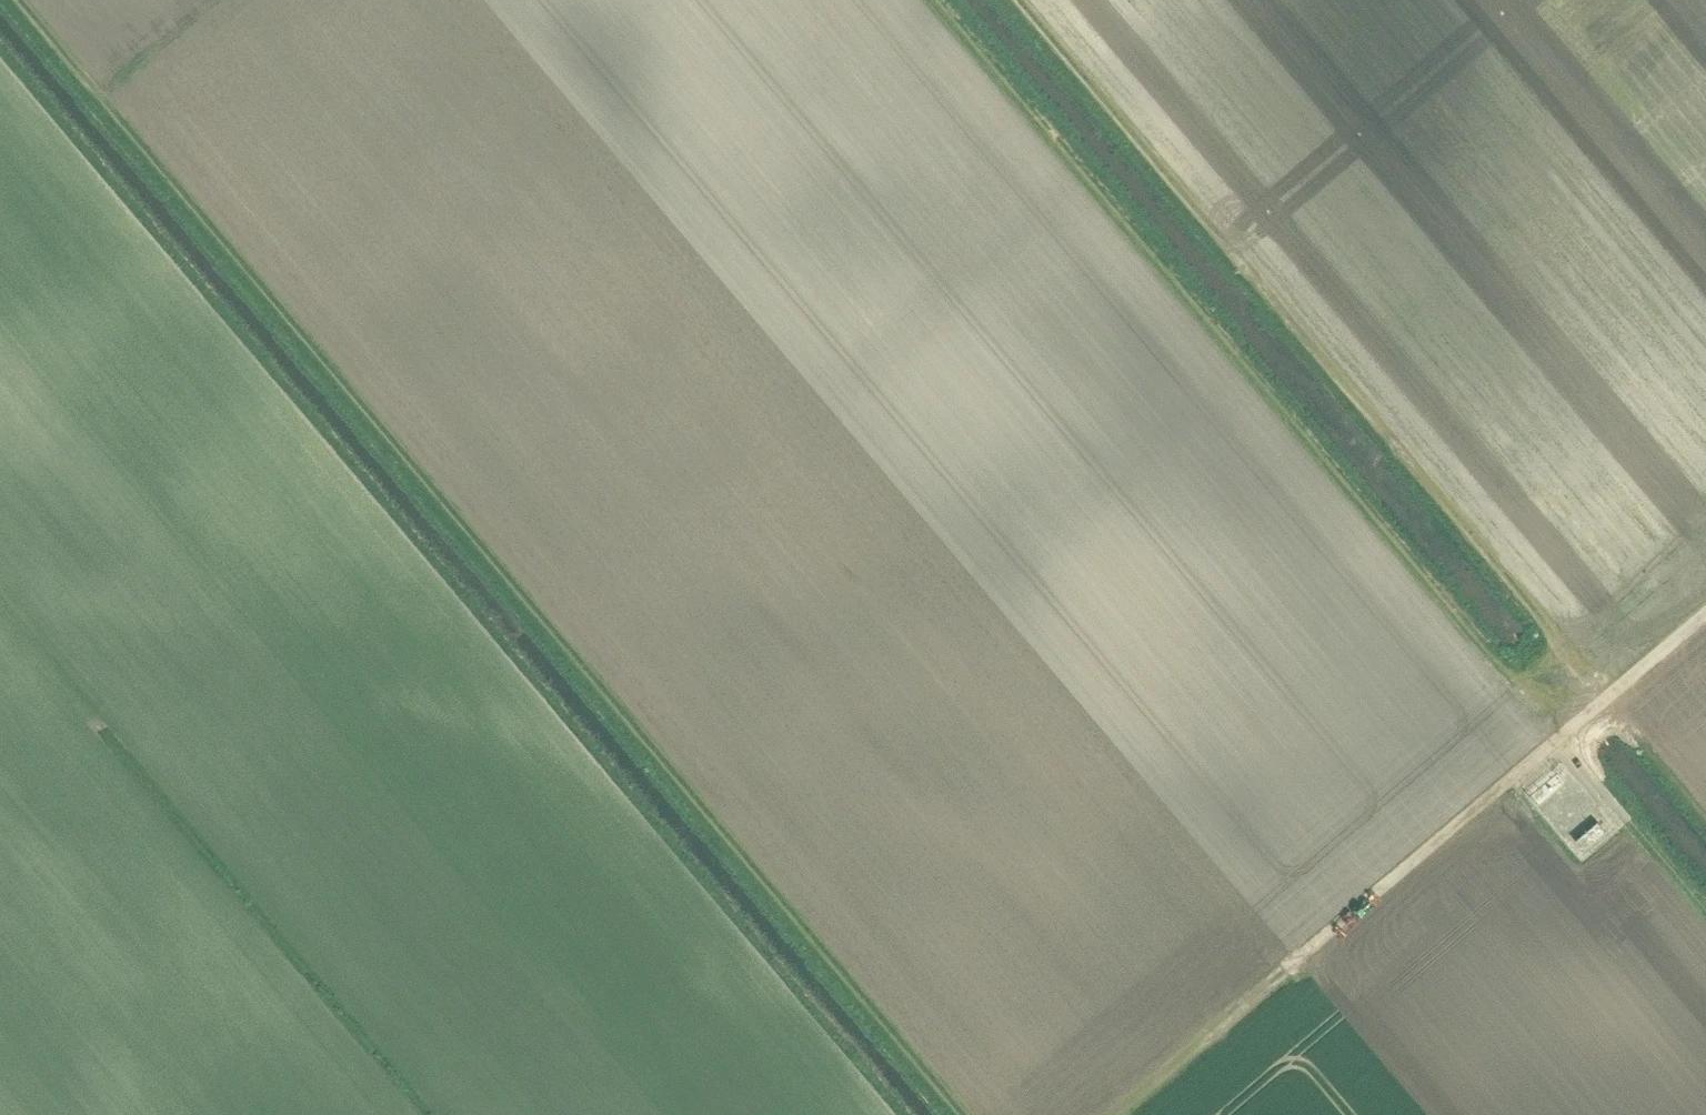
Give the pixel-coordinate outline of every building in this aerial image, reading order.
[(1615,789),(1607,795),(1622,813),(1630,807),(1615,789)] [(1608,824),(1600,814),(1576,835),(1584,845),(1608,824)]
